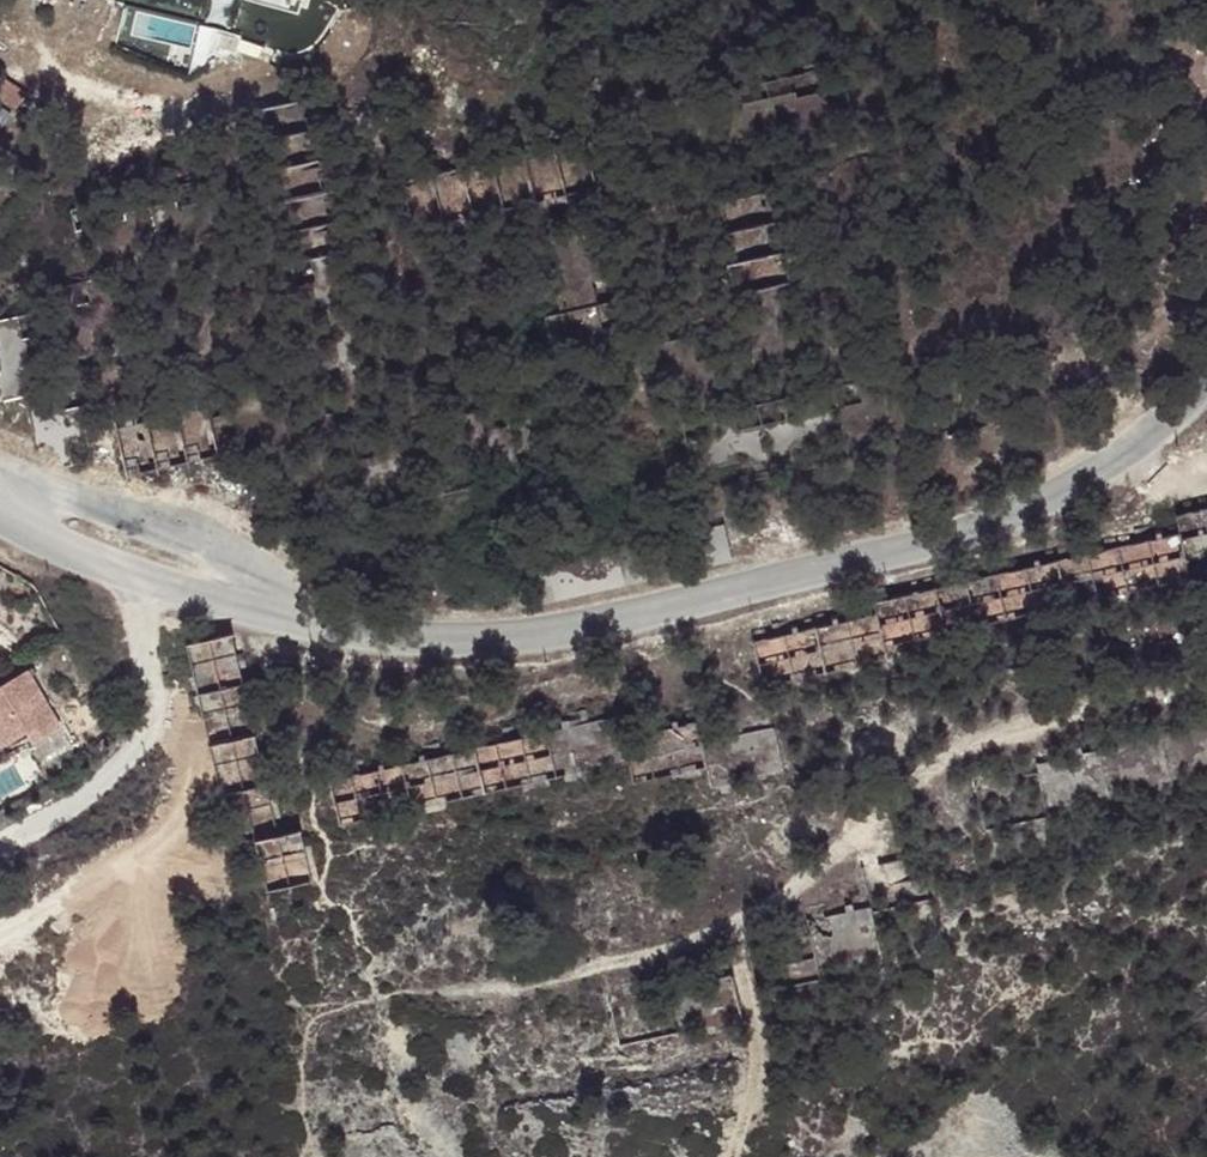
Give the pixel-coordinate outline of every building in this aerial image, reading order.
[(1173,515),(1178,536),(1106,552),(1112,581),(1189,564),(1191,569),(1206,565),(1206,508),(1173,515)] [(693,568),(729,560),(722,524),(685,532),(693,568)] [(873,618),(752,639),(758,673),(944,640),(935,591),(870,602),(873,618)] [(229,634),(184,642),(201,725),(245,716),(229,634)] [(0,683),(0,746),(19,735),(28,729),(33,740),(51,730),(18,673),(0,683)] [(693,723),(645,732),(650,757),(697,749),(693,723)] [(732,737),(736,752),(746,750),(751,776),(781,770),(773,728),(732,737)] [(19,735),(24,746),(33,740),(28,729),(19,735)] [(250,732),(206,745),(217,781),(261,767),(250,732)] [(544,739),(328,772),(334,812),(550,779),(544,739)] [(264,889),(309,879),(297,829),(253,839),(264,889)] [(878,964),(873,908),(811,914),(816,970),(878,964)]
